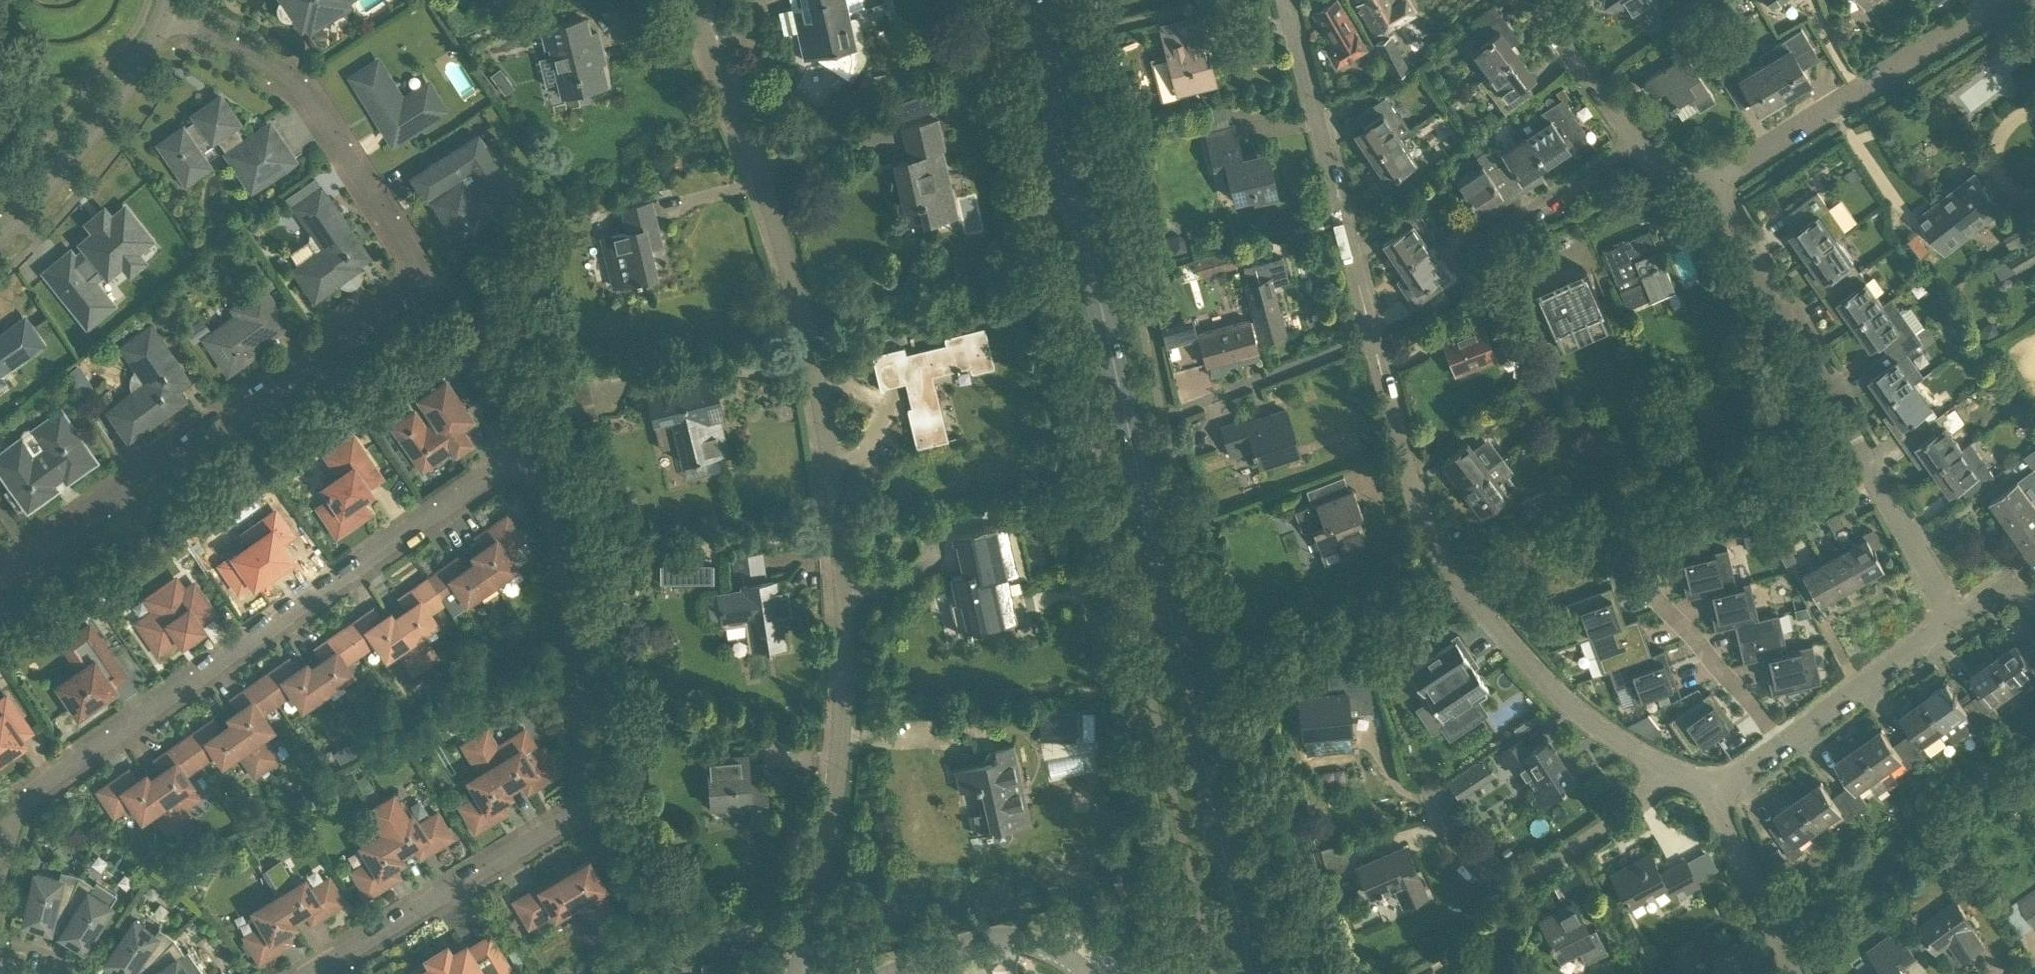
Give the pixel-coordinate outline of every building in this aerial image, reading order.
[(284,1),(282,3),(282,4),(281,6),(280,7),(280,8),(280,10),(281,11),(281,13),(283,15),(283,16),(285,17),(287,18),(289,18),(290,18),(292,17),(294,16),(302,28),(307,25),(310,30),(338,12),(334,7),(344,0),(283,0),(284,1)] [(856,47),(848,10),(885,2),(884,0),(805,0),(806,4),(794,7),(804,51),(829,45),(832,59),(853,72),(860,61),(856,47)] [(1337,0),(1334,0),(1312,13),(1332,46),(1326,50),(1335,65),(1366,47),(1337,0)] [(1407,0),(1356,0),(1358,3),(1355,4),(1366,22),(1369,20),(1377,34),(1414,12),(1407,0)] [(1601,2),(1627,7),(1629,9),(1641,0),(1601,0),(1601,2)] [(1486,3),(1470,18),(1478,27),(1494,12),(1486,3)] [(1467,37),(1475,47),(1470,51),(1488,74),(1516,52),(1510,45),(1519,38),(1499,13),(1467,37)] [(1214,82),(1209,60),(1205,61),(1193,16),(1160,25),(1177,92),(1214,82)] [(594,54),(602,52),(597,32),(589,33),(585,18),(542,29),(546,46),(550,45),(556,68),(539,72),(544,90),(560,86),(562,96),(564,95),(563,93),(579,89),(579,91),(607,84),(601,60),(595,61),(594,54)] [(523,34),(520,21),(498,28),(502,40),(523,34)] [(1797,60),(1814,50),(1800,28),(1771,46),(1776,54),(1762,63),(1784,97),(1809,81),(1797,60)] [(1374,46),(1393,78),(1411,67),(1393,36),(1374,46)] [(2015,37),(1998,50),(2012,68),(2029,56),(2015,37)] [(1461,48),(1456,42),(1445,50),(1450,56),(1461,48)] [(1714,96),(1684,51),(1643,78),(1653,94),(1663,87),(1683,117),(1714,96)] [(1532,92),(1526,83),(1534,76),(1516,52),(1488,74),(1477,83),(1483,91),(1486,88),(1505,113),(1532,92)] [(352,77),(393,142),(444,109),(428,83),(403,99),(377,60),(352,77)] [(1733,99),(1746,90),(1760,112),(1784,97),(1762,63),(1739,77),(1732,65),(1718,74),(1733,99)] [(501,68),(491,76),(505,95),(515,87),(501,68)] [(1355,115),(1361,124),(1352,130),(1370,157),(1399,136),(1408,130),(1384,95),(1355,115)] [(169,160),(171,163),(172,162),(186,181),(208,166),(195,146),(209,136),(212,140),(216,137),(251,188),(295,158),(294,157),(293,158),(276,133),(275,134),(276,135),(259,146),(252,136),(245,141),(234,125),(238,122),(229,109),(226,111),(223,108),(227,106),(220,96),(194,114),(197,118),(161,143),(161,142),(159,143),(171,160),(169,160)] [(1518,125),(1524,135),(1544,164),(1560,153),(1554,145),(1563,139),(1565,141),(1566,142),(1567,144),(1569,145),(1571,145),(1572,146),(1574,146),(1576,145),(1577,145),(1578,144),(1580,143),(1581,142),(1581,141),(1582,139),(1583,138),(1583,137),(1583,135),(1583,134),(1582,132),(1582,131),(1560,98),(1518,125)] [(922,224),(958,215),(943,149),(945,149),(938,117),(900,126),(907,157),(892,161),(903,209),(906,209),(910,223),(922,221),(922,224)] [(1276,194),(1266,152),(1240,158),(1233,125),(1206,132),(1214,166),(1226,163),(1232,191),(1251,187),(1254,199),(1276,194)] [(1468,127),(1464,130),(1469,138),(1477,132),(1474,128),(1468,127)] [(453,229),(462,223),(481,210),(475,201),(487,193),(493,203),(513,190),(477,135),(413,177),(413,178),(414,178),(425,195),(425,196),(425,197),(433,191),(437,197),(434,200),(453,229)] [(1497,166),(1515,195),(1542,178),(1536,169),(1544,164),(1524,135),(1509,145),(1514,154),(1497,166)] [(1399,136),(1370,157),(1375,163),(1366,169),(1384,195),(1416,173),(1410,163),(1415,160),(1399,136)] [(1515,195),(1497,166),(1491,157),(1456,180),(1475,209),(1484,203),(1490,212),(1515,195)] [(1853,184),(1863,176),(1857,167),(1847,174),(1853,184)] [(1965,237),(2002,208),(1975,172),(1937,201),(1947,213),(1949,211),(1957,223),(1959,225),(1957,227),(1965,237)] [(357,242),(344,223),(320,189),(296,206),(315,233),(312,236),(312,240),(313,243),(320,251),(295,268),(315,296),(340,279),(343,282),(347,283),(351,283),(355,281),(358,278),(359,274),(359,270),(358,266),(346,250),(357,242)] [(1793,218),(1797,223),(1799,227),(1790,233),(1808,258),(1837,238),(1845,232),(1821,198),(1793,218)] [(1959,225),(1957,223),(1949,211),(1947,213),(1937,201),(1918,216),(1946,252),(1965,237),(1957,227),(1959,225)] [(661,242),(656,223),(651,202),(621,210),(627,232),(611,236),(618,265),(604,268),(608,286),(655,274),(648,246),(661,242)] [(1413,206),(1387,223),(1385,225),(1397,244),(1388,250),(1399,267),(1428,246),(1437,240),(1413,206)] [(107,273),(149,239),(124,209),(111,220),(107,215),(93,227),(96,232),(83,243),(87,248),(71,261),(80,272),(59,289),(87,324),(112,304),(93,280),(105,270),(107,273)] [(2019,228),(2004,237),(2012,249),(2034,236),(2034,215),(2033,212),(2016,223),(2019,228)] [(1624,304),(1672,285),(1649,230),(1602,250),(1624,304)] [(1936,260),(1916,233),(1901,244),(1921,271),(1936,260)] [(1175,257),(1188,253),(1185,240),(1175,234),(1170,236),(1175,257)] [(1837,238),(1808,258),(1813,265),(1804,271),(1822,297),(1859,270),(1837,238)] [(1198,275),(1234,264),(1228,246),(1193,257),(1198,275)] [(1428,246),(1399,267),(1404,274),(1395,280),(1413,306),(1442,286),(1429,268),(1438,262),(1428,246)] [(2016,270),(2034,259),(2034,246),(2010,261),(2016,270)] [(1259,339),(1285,332),(1273,285),(1289,281),(1282,256),(1243,266),(1247,282),(1244,283),(1259,339)] [(1555,344),(1606,323),(1583,270),(1532,291),(1555,344)] [(1859,270),(1822,297),(1840,323),(1849,316),(1855,324),(1883,304),(1859,270)] [(279,284),(272,274),(261,281),(268,292),(279,284)] [(229,368),(245,357),(242,353),(285,323),(262,290),(236,309),(240,315),(208,338),(229,368)] [(1887,351),(1915,331),(1924,325),(1909,304),(1901,310),(1892,298),(1883,304),(1855,324),(1871,348),(1880,342),(1887,351)] [(1221,360),(1257,350),(1249,319),(1239,322),(1236,313),(1224,317),(1227,325),(1218,327),(1216,319),(1204,322),(1207,331),(1197,333),(1207,369),(1223,364),(1221,360)] [(1493,357),(1491,353),(1504,348),(1506,353),(1524,346),(1513,316),(1495,323),(1498,331),(1485,336),(1480,323),(1443,338),(1455,372),(1493,357)] [(1995,317),(1984,323),(1990,334),(2001,328),(1995,317)] [(42,344),(24,319),(0,336),(0,373),(42,344)] [(207,334),(198,321),(186,330),(195,343),(207,334)] [(123,347),(139,371),(137,373),(135,375),(135,376),(134,378),(134,379),(133,381),(133,382),(133,384),(133,385),(134,387),(134,388),(135,389),(136,391),(110,409),(129,437),(184,399),(172,382),(183,374),(150,327),(123,347)] [(884,388),(884,387),(905,382),(911,406),(908,407),(907,408),(916,447),(948,439),(932,375),(969,366),(971,372),(972,373),(993,368),(994,366),(984,328),(983,327),(945,336),(944,337),(944,339),(945,343),(906,353),(904,348),(902,346),(873,354),(871,355),(880,389),(882,390),(884,390),(884,388)] [(1887,403),(1915,382),(1924,376),(1907,353),(1923,342),(1915,331),(1887,351),(1893,361),(1869,378),(1887,403)] [(646,390),(654,421),(661,449),(678,445),(682,462),(720,453),(712,418),(718,416),(713,397),(718,396),(713,373),(646,390)] [(557,385),(563,409),(592,401),(586,378),(557,385)] [(393,426),(409,448),(423,468),(453,447),(457,451),(470,442),(460,427),(472,419),(446,382),(421,400),(436,422),(425,429),(413,412),(393,426)] [(1915,382),(1887,403),(1892,410),(1883,416),(1901,442),(1930,421),(1923,412),(1932,406),(1915,382)] [(1253,448),(1259,464),(1299,451),(1285,409),(1246,421),(1245,418),(1221,426),(1230,455),(1253,448)] [(57,488),(53,482),(63,476),(67,481),(95,461),(61,410),(0,452),(0,467),(28,507),(57,488)] [(1930,421),(1901,442),(1919,467),(1928,461),(1933,468),(1962,448),(1952,435),(1955,419),(1949,418),(1944,411),(1930,421)] [(337,534),(365,515),(358,506),(362,504),(359,499),(371,491),(367,486),(380,477),(353,437),(327,455),(340,475),(324,486),(335,502),(322,511),(337,534)] [(1462,488),(1488,469),(1467,442),(1441,461),(1462,488)] [(1962,448),(1933,468),(1951,493),(1960,487),(1966,496),(1995,476),(1977,451),(1968,457),(1962,448)] [(2034,464),(2034,448),(2024,455),(2032,466),(2034,464)] [(1488,469),(1462,488),(1480,512),(1515,485),(1506,474),(1512,469),(1503,457),(1488,469)] [(1236,484),(1256,480),(1252,461),(1232,465),(1236,484)] [(2034,498),(2034,495),(2028,485),(2034,481),(2034,470),(2034,468),(1990,500),(2004,520),(2034,498)] [(1346,476),(1307,490),(1311,502),(1293,510),(1299,527),(1304,526),(1306,530),(1311,528),(1321,553),(1366,537),(1358,514),(1361,512),(1352,487),(1350,488),(1346,476)] [(1550,489),(1522,500),(1528,515),(1557,503),(1550,489)] [(617,507),(622,512),(628,512),(632,507),(631,501),(627,497),(621,497),(617,501),(617,507)] [(2034,527),(2034,498),(2004,520),(2018,540),(2034,527)] [(1596,519),(1600,529),(1614,523),(1610,512),(1596,519)] [(1833,530),(1843,525),(1836,512),(1826,517),(1833,530)] [(255,582),(290,557),(279,541),(289,534),(275,514),(249,532),(249,536),(254,543),(236,556),(255,582)] [(474,554),(478,560),(478,559),(494,582),(516,567),(505,551),(522,539),(507,517),(488,530),(489,532),(479,539),(484,547),(474,554)] [(1809,539),(1818,534),(1811,521),(1802,526),(1809,539)] [(964,573),(952,576),(957,602),(960,602),(967,631),(1003,623),(991,569),(1003,566),(1000,554),(999,554),(994,532),(993,525),(972,530),(973,532),(956,535),(964,573)] [(2018,540),(2033,560),(2034,558),(2034,527),(2018,540)] [(306,529),(292,538),(297,547),(311,537),(306,529)] [(1793,561),(1784,543),(1777,530),(1768,535),(1784,566),(1793,561)] [(1747,549),(1758,547),(1769,544),(1766,531),(1744,536),(1747,549)] [(1843,549),(1860,579),(1882,567),(1865,537),(1843,549)] [(657,558),(688,557),(687,547),(656,548),(657,558)] [(1721,549),(1677,559),(1686,598),(1705,593),(1730,587),(1730,585),(1721,549)] [(1860,579),(1843,549),(1822,561),(1839,591),(1860,579)] [(429,579),(444,601),(460,590),(467,600),(494,582),(478,559),(478,560),(463,570),(458,562),(448,569),(446,567),(429,579)] [(1839,591),(1822,561),(1801,572),(1818,603),(1839,591)] [(692,563),(661,563),(661,581),(713,581),(713,563),(692,563)] [(444,601),(429,579),(411,591),(413,593),(403,600),(408,608),(394,618),(393,619),(425,664),(436,657),(420,633),(436,622),(429,612),(444,601)] [(157,611),(140,623),(159,649),(179,635),(183,641),(202,627),(198,622),(211,613),(193,586),(183,593),(175,581),(153,597),(158,605),(157,611)] [(704,601),(703,602),(705,617),(706,618),(707,620),(708,620),(709,621),(721,619),(722,622),(747,618),(752,648),(784,643),(774,581),(742,586),(743,590),(718,594),(718,596),(707,597),(707,598),(705,599),(704,601)] [(1730,587),(1705,593),(1714,630),(1734,625),(1758,619),(1758,617),(1749,581),(1730,585),(1730,587)] [(1611,585),(1568,601),(1582,639),(1595,634),(1625,623),(1624,621),(1611,585)] [(1810,615),(1805,606),(1794,609),(1796,618),(1810,615)] [(345,629),(360,651),(376,641),(387,656),(397,649),(414,672),(425,664),(393,619),(394,618),(390,613),(380,620),(374,612),(364,619),(362,617),(345,629)] [(1758,619),(1734,625),(1742,662),(1762,657),(1787,651),(1786,649),(1777,613),(1758,617),(1758,619)] [(1625,623),(1595,634),(1608,670),(1621,666),(1651,655),(1650,653),(1637,616),(1624,621),(1625,623)] [(510,622),(519,634),(525,629),(516,617),(510,622)] [(540,623),(541,636),(551,635),(550,622),(540,623)] [(124,676),(90,626),(69,640),(87,665),(59,685),(79,714),(102,697),(99,693),(124,676)] [(360,651),(345,629),(327,641),(329,643),(319,650),(324,658),(310,668),(309,669),(325,691),(352,672),(345,662),(360,651)] [(1430,638),(1401,657),(1441,718),(1471,698),(1465,690),(1477,682),(1474,677),(1477,675),(1460,648),(1444,658),(1430,638)] [(2014,688),(2034,673),(2034,639),(2034,638),(2020,648),(2016,642),(1993,659),(2014,688)] [(1787,651),(1762,657),(1771,694),(1815,683),(1805,644),(1786,649),(1787,651)] [(1651,655),(1621,666),(1634,702),(1677,686),(1663,648),(1650,653),(1651,655)] [(2014,688),(1993,659),(1971,674),(1982,690),(1973,697),(1989,720),(1999,713),(1992,704),(2014,688)] [(261,679),(276,702),(292,691),(303,706),(325,691),(309,669),(310,668),(306,663),(296,670),(290,662),(280,669),(278,667),(261,679)] [(1336,738),(1351,736),(1348,707),(1372,704),(1369,671),(1326,676),(1328,692),(1298,695),(1303,737),(1335,733),(1336,738)] [(276,702),(261,679),(243,691),(245,694),(235,701),(240,709),(230,716),(233,721),(234,721),(266,766),(277,759),(261,735),(271,728),(261,712),(276,702)] [(1989,720),(1973,697),(1962,704),(1946,682),(1924,698),(1951,737),(1953,741),(1976,725),(1978,728),(1989,720)] [(1709,690),(1672,716),(1696,749),(1733,723),(1709,690)] [(31,731),(6,696),(0,700),(0,759),(24,742),(21,738),(31,731)] [(1902,738),(1918,760),(1951,737),(1924,698),(1901,715),(1912,730),(1902,738)] [(1079,740),(1079,715),(1043,716),(1043,740),(1079,740)] [(1533,716),(1514,729),(1517,734),(1537,721),(1533,716)] [(234,721),(233,721),(219,731),(214,723),(203,730),(202,728),(184,740),(200,762),(215,752),(223,762),(239,751),(255,774),(266,766),(234,721)] [(1918,760),(1902,738),(1892,744),(1881,728),(1858,745),(1888,787),(1898,780),(1889,767),(1901,758),(1908,768),(1918,760)] [(559,772),(544,749),(527,759),(520,749),(503,759),(486,731),(475,738),(506,789),(507,789),(522,780),(527,788),(537,781),(539,784),(559,772)] [(463,745),(480,773),(469,780),(479,796),(461,807),(475,830),(495,818),(494,816),(504,809),(499,801),(510,794),(507,789),(506,789),(475,738),(463,745)] [(1546,738),(1527,750),(1520,739),(1497,754),(1505,766),(1515,760),(1536,792),(1525,799),(1531,807),(1573,780),(1546,738)] [(150,779),(149,780),(178,822),(185,817),(189,814),(182,804),(195,795),(188,786),(191,783),(184,773),(200,762),(184,740),(167,752),(168,754),(158,761),(164,770),(150,779)] [(954,769),(958,792),(980,787),(990,834),(992,834),(993,840),(999,844),(1007,842),(1012,835),(1010,829),(1032,824),(1014,744),(988,750),(990,760),(954,769)] [(1841,790),(1857,813),(1868,805),(1857,789),(1868,782),(1877,794),(1888,787),(1858,745),(1835,761),(1851,783),(1841,790)] [(711,805),(749,802),(752,826),(768,825),(765,782),(749,783),(748,773),(741,774),(739,755),(707,758),(711,805)] [(364,772),(353,779),(366,801),(377,794),(364,772)] [(149,780),(150,779),(146,774),(135,781),(130,773),(120,780),(118,778),(99,791),(114,814),(132,802),(142,817),(153,810),(167,829),(178,822),(149,780)] [(1451,783),(1459,797),(1471,790),(1462,775),(1451,783)] [(1857,813),(1841,790),(1832,797),(1820,781),(1798,797),(1819,827),(1840,811),(1847,821),(1857,813)] [(398,854),(399,854),(414,845),(419,853),(429,847),(431,849),(451,837),(437,814),(419,825),(394,784),(366,801),(384,831),(398,854)] [(1819,827),(1798,797),(1775,813),(1786,829),(1776,837),(1792,860),(1803,852),(1797,842),(1819,827)] [(181,826),(189,838),(196,833),(185,817),(178,822),(181,826)] [(183,843),(189,838),(181,826),(174,831),(183,843)] [(250,829),(242,833),(250,848),(258,843),(250,829)] [(398,854),(384,831),(361,845),(371,861),(353,872),(367,895),(387,883),(386,881),(396,874),(391,866),(402,860),(399,854),(398,854)] [(1351,867),(1343,841),(1320,848),(1327,873),(1351,867)] [(1403,845),(1357,865),(1371,896),(1395,885),(1403,903),(1424,893),(1403,845)] [(1777,846),(1768,853),(1774,864),(1785,857),(1777,846)] [(1627,906),(1664,886),(1672,901),(1699,887),(1684,860),(1659,873),(1648,853),(1610,873),(1627,906)] [(540,889),(547,901),(524,915),(523,912),(522,913),(530,927),(554,912),(556,915),(578,901),(586,913),(586,934),(598,941),(610,934),(609,906),(599,889),(604,886),(588,860),(540,889)] [(290,920),(291,919),(306,910),(311,918),(322,912),(323,914),(343,902),(329,879),(311,890),(304,879),(294,885),(280,861),(262,872),(276,896),(290,920)] [(56,927),(79,874),(61,870),(59,878),(36,873),(25,920),(56,927)] [(79,874),(56,927),(57,927),(83,945),(109,905),(89,892),(94,884),(79,874)] [(190,879),(181,885),(189,897),(198,891),(190,879)] [(2018,903),(2034,926),(2034,925),(2034,891),(2018,903)] [(247,939),(240,943),(247,956),(254,952),(260,960),(279,948),(278,946),(289,940),(284,931),(294,925),(291,919),(290,920),(276,896),(254,910),(263,926),(245,937),(247,939)] [(1936,949),(1949,939),(1962,957),(1983,942),(1970,924),(1972,923),(1956,900),(1919,926),(1936,949)] [(1573,901),(1538,920),(1549,940),(1550,939),(1555,948),(1554,948),(1559,958),(1577,948),(1584,962),(1606,951),(1594,928),(1589,931),(1573,901)] [(174,937),(159,926),(154,934),(134,920),(107,959),(128,973),(137,973),(174,937)] [(1896,961),(1911,951),(1897,931),(1868,951),(1882,971),(1879,973),(1905,973),(1896,961)] [(137,973),(189,973),(177,957),(185,952),(174,937),(137,973)] [(501,955),(479,968),(465,945),(451,954),(446,946),(428,957),(433,965),(420,973),(417,969),(410,973),(512,973),(501,955)] [(517,948),(508,953),(517,967),(525,962),(517,948)]
